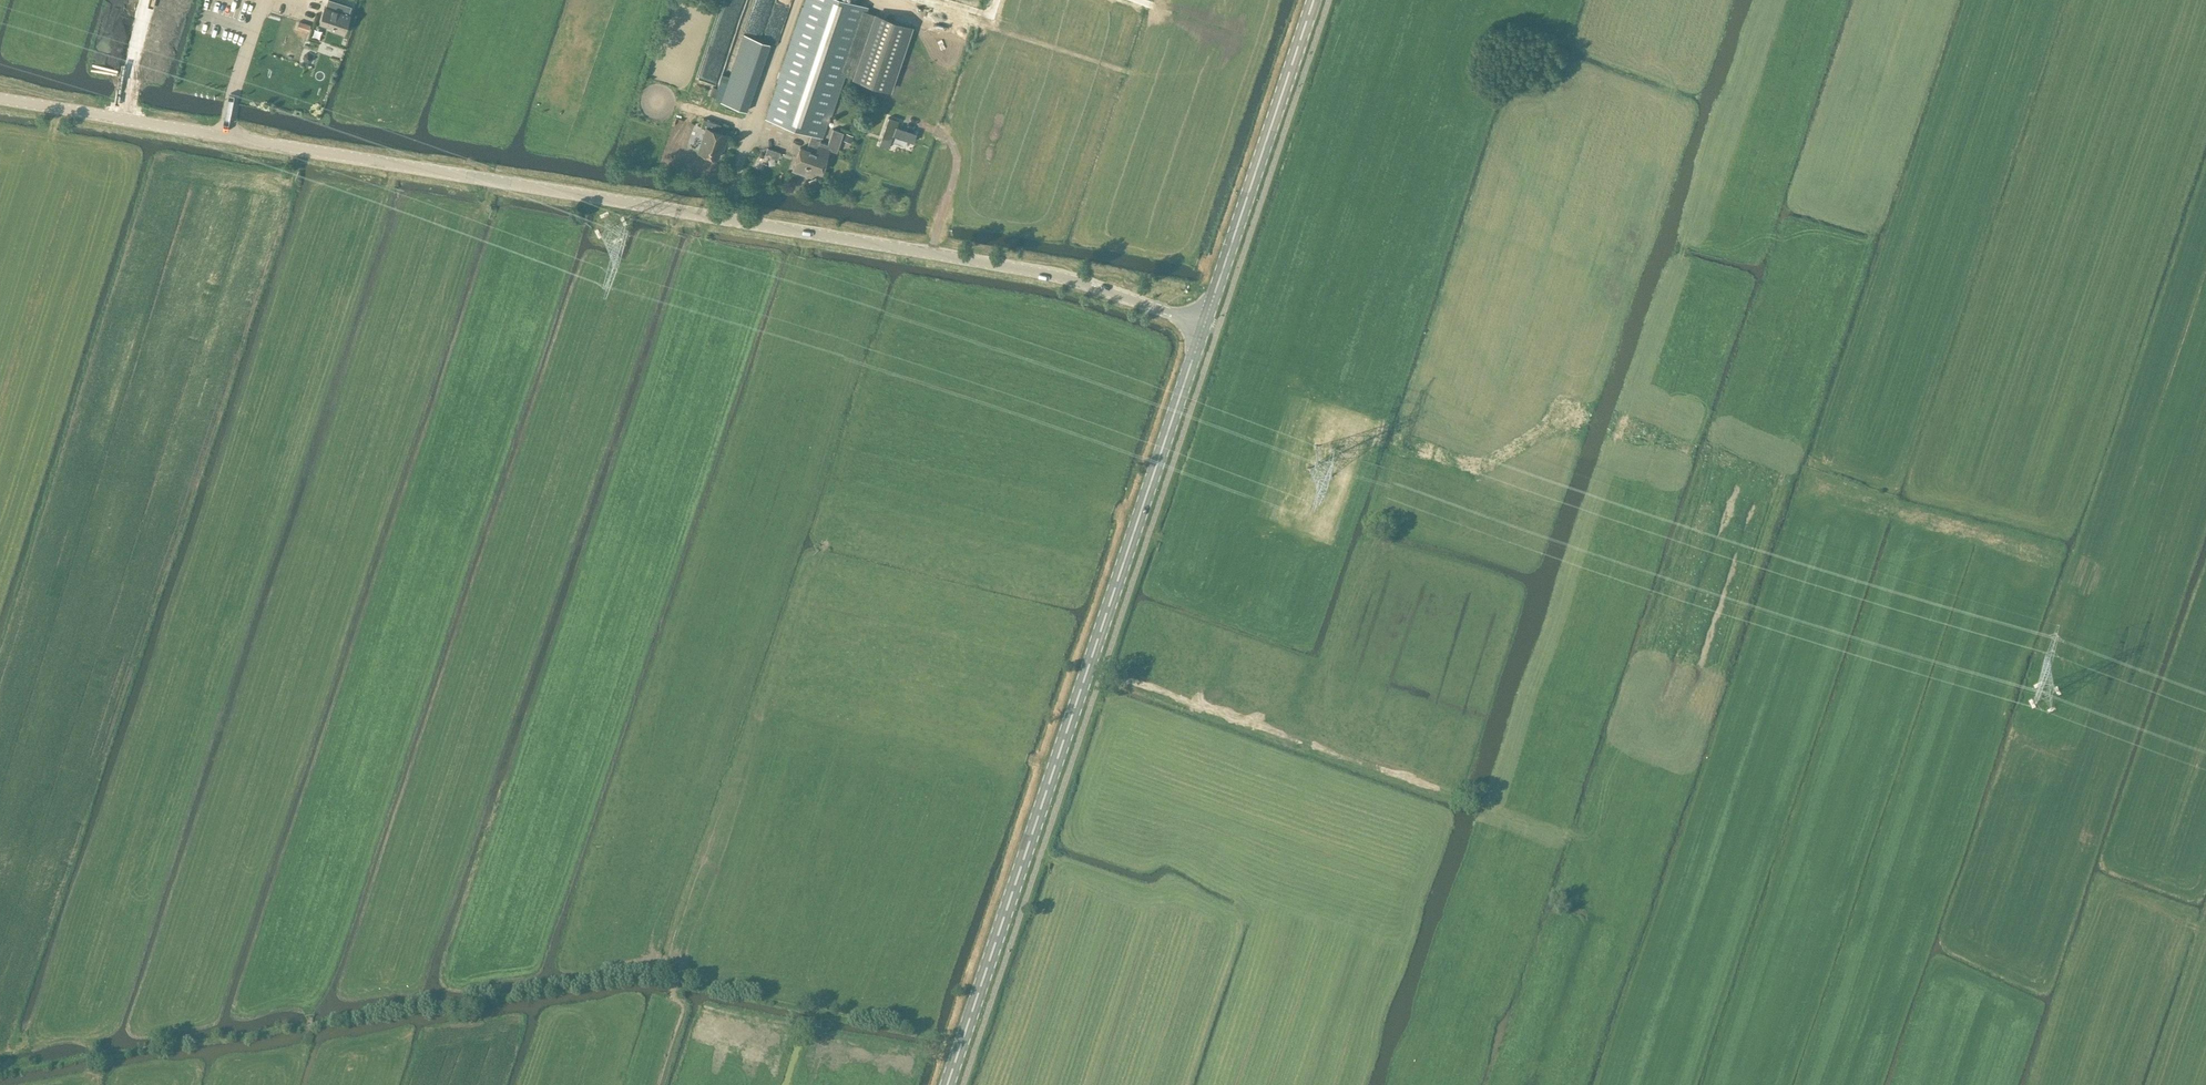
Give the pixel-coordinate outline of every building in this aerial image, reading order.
[(332,28),(344,32),(350,14),(337,10),(340,0),(329,0),(328,1),(326,6),(325,6),(320,21),(333,25),(332,28)] [(766,118),(812,134),(821,137),(843,75),(891,91),(913,26),(874,13),(873,14),(865,11),(867,7),(847,0),(806,0),(766,118)] [(311,25),(300,21),(298,28),(309,31),(311,25)] [(744,35),(726,86),(721,102),(747,111),(770,44),(744,35)] [(309,62),(312,60),(313,57),(311,54),(307,53),(304,55),(303,58),(305,62),(309,62)] [(710,95),(716,97),(718,88),(713,86),(710,95)] [(740,119),(743,111),(730,107),(728,115),(740,119)] [(888,116),(879,144),(888,147),(893,135),(913,142),(915,133),(896,126),(898,120),(888,116)] [(725,144),(728,136),(718,132),(721,124),(704,118),(701,126),(706,128),(699,151),(718,157),(722,144),(725,144)] [(800,147),(793,169),(805,173),(807,167),(822,172),(829,149),(837,152),(844,133),(833,129),(828,144),(820,142),(821,137),(812,134),(806,149),(800,147)] [(846,132),(843,140),(850,142),(853,134),(846,132)]
